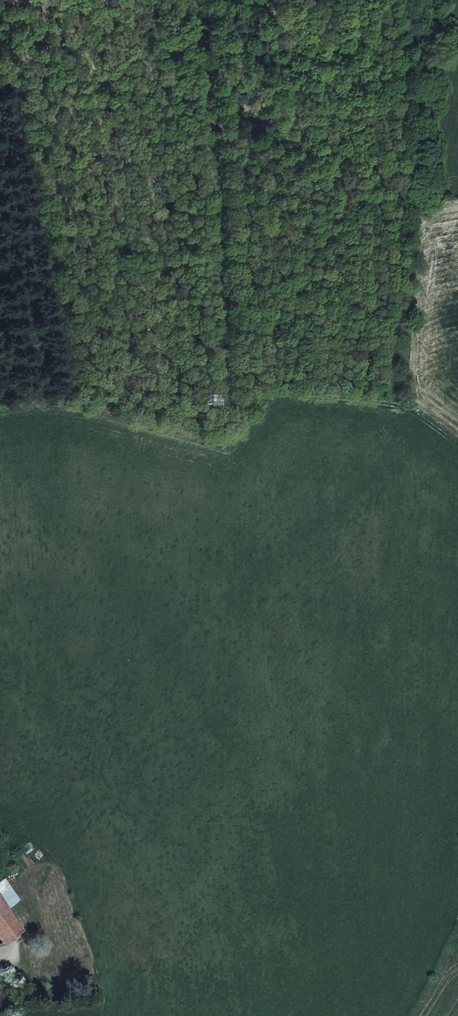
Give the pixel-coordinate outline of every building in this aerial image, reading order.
[(0,880),(0,897),(6,907),(18,899),(4,878),(0,880)] [(2,943),(22,930),(6,907),(0,897),(0,940),(2,943)]
